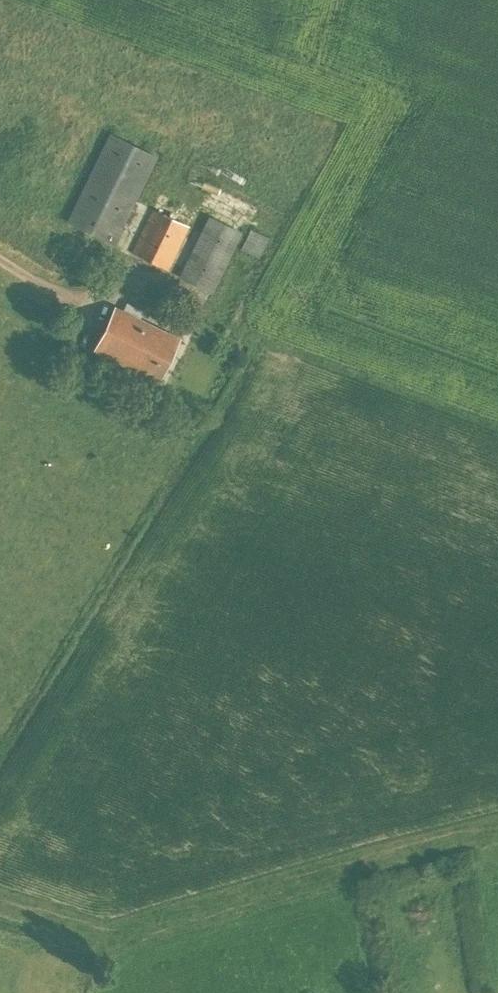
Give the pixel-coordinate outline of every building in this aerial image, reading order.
[(113,246),(156,157),(109,133),(65,221),(113,246)] [(168,271),(190,226),(152,208),(131,253),(168,271)] [(212,293),(242,232),(208,215),(178,277),(212,293)] [(258,258),(269,238),(250,229),(240,249),(258,258)] [(158,383),(179,340),(114,308),(93,351),(158,383)]
